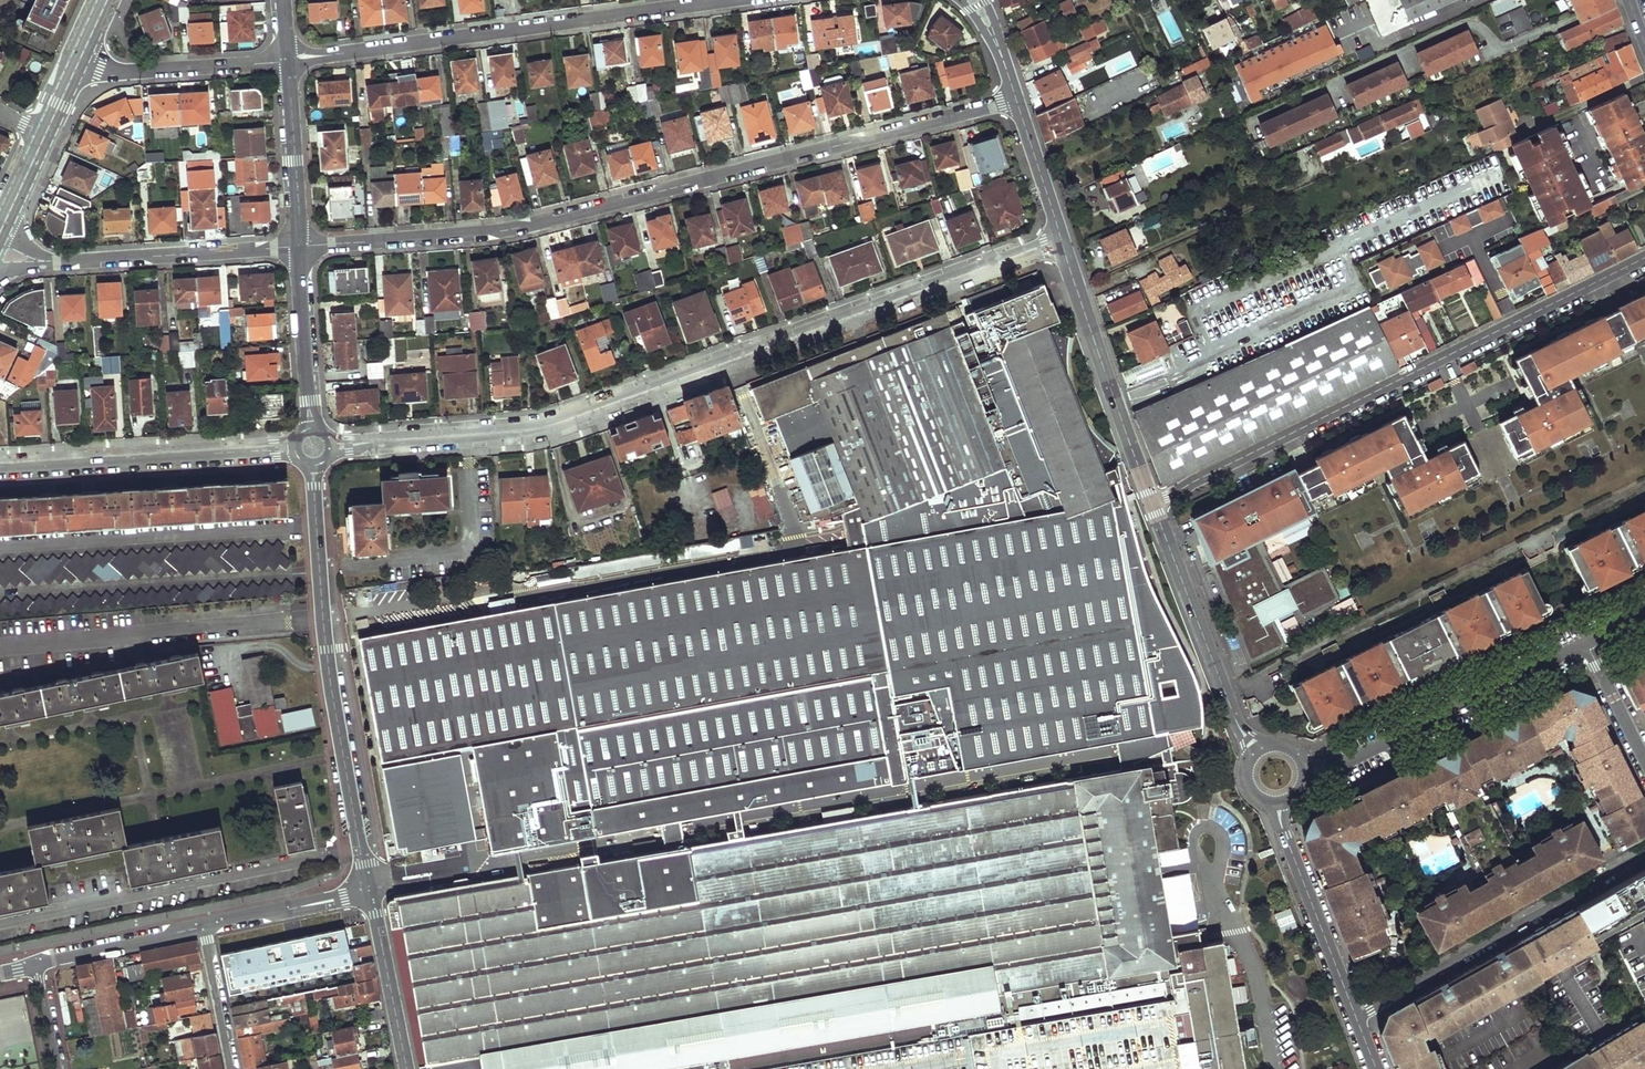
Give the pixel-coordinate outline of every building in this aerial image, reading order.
[(25,26),(51,38),(69,0),(37,0),(25,26)] [(384,23),(381,0),(359,0),(362,22),(372,20),(372,24),(384,23)] [(404,0),(381,0),(384,23),(396,21),(396,18),(406,16),(404,0)] [(481,0),(459,0),(461,12),(482,8),(481,0)] [(1327,16),(1320,0),(1319,0),(1311,4),(1319,20),(1327,16)] [(1409,21),(1454,0),(1400,0),(1409,21)] [(1615,6),(1612,0),(1570,0),(1577,15),(1580,23),(1615,6)] [(187,6),(177,1),(174,7),(179,10),(186,9),(187,6)] [(910,21),(907,1),(884,5),(887,26),(910,21)] [(1063,13),(1073,8),(1070,1),(1059,6),(1063,13)] [(336,20),(335,2),(309,4),(311,25),(320,24),(320,22),(336,20)] [(877,16),(875,4),(864,6),(866,17),(877,16)] [(1251,4),(1244,7),(1249,18),(1256,14),(1251,4)] [(253,41),(251,14),(250,14),(250,5),(236,6),(220,7),(220,15),(228,15),(230,42),(253,41)] [(172,23),(179,22),(179,10),(174,7),(171,6),(172,23)] [(1057,25),(1077,16),(1073,8),(1063,13),(1054,17),(1057,25)] [(1287,34),(1317,20),(1311,8),(1281,22),(1287,34)] [(1565,50),(1623,24),(1617,8),(1559,35),(1565,50)] [(173,38),(162,9),(138,18),(149,47),(173,38)] [(179,22),(189,22),(188,9),(186,9),(179,10),(179,22)] [(1521,9),(1507,13),(1512,31),(1526,27),(1521,9)] [(856,42),(852,13),(811,19),(815,48),(856,42)] [(806,48),(801,14),(792,15),(795,40),(796,44),(797,49),(806,48)] [(961,31),(940,14),(931,25),(927,35),(938,43),(939,42),(946,49),(961,31)] [(1124,14),(1115,17),(1121,34),(1131,30),(1124,14)] [(212,43),(211,24),(211,15),(190,16),(190,26),(189,25),(190,45),(212,43)] [(795,40),(792,15),(771,18),(775,47),(784,46),(784,41),(795,40)] [(1036,25),(1043,21),(1040,16),(1033,19),(1036,25)] [(775,47),(771,18),(749,21),(752,46),(763,44),(764,49),(775,47)] [(1023,30),(1036,25),(1033,19),(1021,25),(1023,30)] [(1100,28),(1104,26),(1101,19),(1084,27),(1089,39),(1102,32),(1100,28)] [(1213,49),(1234,39),(1227,25),(1225,19),(1204,29),(1213,49)] [(1030,51),(1053,42),(1043,21),(1036,25),(1023,30),(1021,32),(1030,51)] [(1251,103),(1342,62),(1326,27),(1236,68),(1251,103)] [(1416,55),(1426,76),(1476,53),(1467,32),(1416,55)] [(1606,53),(1629,42),(1626,32),(1601,44),(1606,53)] [(33,33),(28,44),(45,52),(50,41),(33,33)] [(663,61),(658,34),(638,37),(642,64),(663,61)] [(738,63),(733,34),(713,37),(717,65),(738,63)] [(906,49),(903,34),(880,38),(883,54),(887,53),(901,50),(906,49)] [(1036,62),(1065,49),(1060,38),(1053,42),(1030,51),(1036,62)] [(625,60),(622,39),(600,43),(603,63),(625,60)] [(698,52),(696,39),(676,43),(680,70),(700,67),(698,52)] [(1088,43),(1092,52),(1102,48),(1098,39),(1088,43)] [(877,43),(858,45),(859,55),(878,53),(877,43)] [(1084,56),(1092,52),(1088,43),(1069,52),(1073,61),(1084,56)] [(1628,79),(1641,73),(1630,44),(1615,51),(1628,79)] [(1360,61),(1373,55),(1370,46),(1356,52),(1360,61)] [(24,64),(29,51),(21,48),(16,61),(24,64)] [(806,54),(806,48),(797,49),(790,50),(793,71),(799,70),(808,68),(806,54)] [(891,69),(900,67),(897,55),(902,54),(901,50),(887,53),(891,69)] [(707,51),(698,52),(700,67),(701,70),(710,68),(707,51)] [(1619,83),(1628,79),(1615,51),(1610,53),(1613,61),(1607,63),(1603,56),(1598,59),(1611,87),(1619,83)] [(819,66),(817,52),(806,54),(808,68),(818,66),(819,66)] [(515,80),(511,53),(489,57),(494,84),(515,80)] [(590,82),(586,55),(565,58),(569,85),(590,82)] [(944,68),(941,57),(934,59),(938,74),(945,72),(944,68)] [(862,75),(858,58),(847,60),(851,77),(862,75)] [(1111,65),(1115,74),(1133,66),(1130,58),(1111,65)] [(477,87),(473,59),(452,62),(457,90),(477,87)] [(1594,95),(1611,87),(1598,59),(1566,74),(1565,71),(1556,75),(1559,81),(1568,77),(1571,83),(1579,102),(1594,95)] [(552,82),(549,60),(529,63),(532,85),(552,82)] [(972,80),(968,62),(945,68),(946,72),(947,75),(950,87),(972,80)] [(1072,73),(1081,69),(1077,62),(1069,66),(1072,73)] [(1346,87),(1355,108),(1406,85),(1396,64),(1346,87)] [(812,84),(822,82),(818,66),(808,68),(812,84)] [(932,94),(925,66),(901,73),(908,101),(932,94)] [(1197,75),(1201,74),(1197,66),(1184,72),(1187,80),(1197,75)] [(701,70),(704,88),(713,87),(710,70),(710,68),(701,70)] [(799,70),(804,88),(813,86),(812,84),(808,68),(799,70)] [(721,85),(718,69),(710,70),(713,87),(717,86),(721,85)] [(1048,107),(1071,96),(1059,72),(1036,83),(1037,85),(1035,86),(1038,92),(1040,91),(1048,107)] [(822,82),(824,86),(822,86),(828,114),(851,108),(844,81),(843,81),(842,76),(839,75),(824,78),(822,82)] [(942,89),(950,87),(947,75),(938,77),(942,89)] [(1164,116),(1206,97),(1197,75),(1187,80),(1183,82),(1184,87),(1157,99),(1164,116)] [(441,95),(438,76),(416,79),(417,82),(419,98),(441,95)] [(890,103),(884,78),(862,84),(868,111),(878,108),(877,105),(890,103)] [(350,102),(348,80),(319,82),(321,105),(350,102)] [(393,105),(419,101),(419,98),(417,82),(399,84),(399,81),(389,83),(392,102),(393,105)] [(731,101),(747,98),(743,81),(727,84),(731,101)] [(384,104),(392,102),(389,83),(368,85),(371,106),(373,120),(386,118),(384,104)] [(658,97),(656,84),(646,86),(645,83),(637,84),(640,101),(648,99),(657,97),(658,97)] [(1579,102),(1571,83),(1562,87),(1571,105),(1579,102)] [(640,101),(637,84),(628,86),(631,103),(640,101)] [(722,104),(731,101),(727,84),(721,85),(717,86),(722,104)] [(232,111),(262,109),(261,96),(260,91),(257,89),(253,88),(231,90),(232,111)] [(210,122),(207,91),(178,93),(180,124),(210,122)] [(603,108),(600,92),(592,93),(594,110),(603,108)] [(152,126),(180,124),(178,93),(150,95),(152,126)] [(1587,110),(1604,149),(1606,148),(1613,164),(1622,182),(1626,190),(1644,181),(1644,143),(1622,94),(1587,110)] [(441,100),(441,95),(419,98),(419,101),(420,104),(441,100)] [(1259,126),(1268,147),(1335,117),(1325,96),(1259,126)] [(648,99),(652,116),(661,114),(657,97),(648,99)] [(133,117),(125,99),(97,110),(99,113),(105,120),(107,123),(112,125),(116,124),(133,117)] [(644,118),(652,116),(648,99),(640,101),(644,118)] [(502,128),(497,100),(488,101),(493,130),(499,129),(502,128)] [(1365,141),(1424,115),(1418,100),(1359,126),(1365,141)] [(493,130),(488,101),(478,103),(482,132),(487,131),(493,130)] [(774,136),(765,101),(742,106),(750,142),(774,136)] [(813,125),(807,101),(783,107),(789,131),(813,125)] [(1513,144),(1515,143),(1511,133),(1513,132),(1507,118),(1505,119),(1500,110),(1503,109),(1499,101),(1479,110),(1487,127),(1479,130),(1485,144),(1493,141),(1498,151),(1513,144)] [(1544,109),(1547,116),(1559,111),(1556,103),(1544,109)] [(539,121),(536,104),(527,105),(530,123),(539,121)] [(1037,116),(1046,144),(1073,132),(1063,104),(1037,116)] [(455,135),(451,106),(440,107),(444,136),(447,136),(455,135)] [(730,133),(723,106),(701,112),(708,139),(730,133)] [(592,129),(607,125),(603,108),(594,110),(588,111),(592,129)] [(685,117),(683,110),(660,116),(662,122),(685,117)] [(584,131),(592,129),(588,111),(579,113),(584,131)] [(218,121),(232,120),(231,112),(218,112),(218,121)] [(105,120),(99,113),(91,122),(100,126),(105,120)] [(691,143),(685,117),(662,122),(669,149),(691,143)] [(518,142),(527,140),(523,124),(514,126),(518,142)] [(1349,131),(1356,145),(1365,141),(1359,126),(1349,131)] [(1553,126),(1537,133),(1540,139),(1538,140),(1540,143),(1533,146),(1532,143),(1531,144),(1528,137),(1515,143),(1513,144),(1517,153),(1527,178),(1535,194),(1546,218),(1549,225),(1589,207),(1586,199),(1575,175),(1567,159),(1557,134),(1553,126)] [(362,145),(371,144),(369,127),(360,128),(362,145)] [(415,140),(424,138),(423,127),(414,128),(415,140)] [(264,156),(263,129),(236,130),(237,157),(264,156)] [(481,148),(502,144),(499,129),(493,130),(487,131),(482,132),(478,132),(481,148)] [(347,166),(344,130),(319,133),(321,157),(325,157),(325,168),(347,166)] [(108,139),(88,131),(80,148),(100,156),(103,151),(110,154),(115,142),(108,139)] [(1573,156),(1562,132),(1557,134),(1567,159),(1573,156)] [(449,156),(458,155),(456,135),(455,135),(447,136),(449,156)] [(1322,157),(1344,146),(1339,135),(1317,145),(1322,157)] [(3,147),(7,147),(9,142),(6,139),(0,136),(0,152),(3,147)] [(437,137),(440,159),(449,158),(449,156),(447,136),(444,136),(437,137)] [(1003,166),(995,137),(962,147),(968,171),(969,173),(976,171),(977,174),(1003,166)] [(594,168),(586,139),(565,145),(572,174),(594,168)] [(613,176),(635,171),(629,147),(627,141),(605,147),(613,176)] [(655,166),(648,141),(629,147),(635,171),(655,166)] [(957,162),(952,142),(931,148),(936,168),(957,162)] [(372,163),(371,144),(362,145),(363,164),(372,163)] [(1182,150),(1179,145),(1174,147),(1176,153),(1182,150)] [(558,178),(550,149),(530,154),(537,183),(558,178)] [(1496,200),(1513,192),(1496,152),(1463,167),(1494,154),(1511,191),(1429,230),(1449,221),(1491,202),(1496,200)] [(165,162),(164,153),(146,154),(147,163),(152,162),(165,162)] [(1527,178),(1517,153),(1511,156),(1522,180),(1527,178)] [(263,180),(266,180),(264,156),(237,157),(239,182),(240,195),(264,194),(263,180)] [(180,176),(204,174),(203,159),(183,160),(179,160),(180,176)] [(918,163),(917,160),(896,166),(902,188),(930,180),(926,161),(918,163)] [(140,167),(135,161),(129,166),(134,172),(140,167)] [(141,181),(153,180),(152,162),(147,163),(140,167),(141,181)] [(89,191),(97,174),(72,163),(65,180),(89,191)] [(446,199),(444,163),(430,164),(431,166),(432,178),(423,179),(424,197),(424,200),(446,199)] [(1622,182),(1613,164),(1608,166),(1616,184),(1622,182)] [(885,192),(878,165),(856,171),(863,198),(885,192)] [(396,199),(394,174),(386,175),(385,166),(371,167),(374,204),(396,202),(396,199)] [(432,178),(431,166),(422,167),(422,172),(423,179),(432,178)] [(1118,213),(1137,205),(1122,170),(1098,180),(1107,200),(1111,199),(1118,213)] [(848,199),(840,171),(819,177),(824,199),(825,204),(848,199)] [(962,193),(974,189),(969,173),(968,171),(957,174),(962,193)] [(423,179),(422,172),(394,174),(396,199),(424,197),(423,179)] [(524,199),(517,172),(498,177),(505,204),(524,199)] [(1591,196),(1580,172),(1575,175),(1586,199),(1591,196)] [(355,183),(354,174),(333,176),(334,185),(351,183),(355,183)] [(814,202),(824,199),(819,177),(797,182),(806,218),(817,214),(814,202)] [(482,205),(479,179),(460,180),(463,207),(482,205)] [(1013,186),(1009,188),(1006,179),(985,186),(988,195),(987,195),(990,205),(987,205),(996,230),(1007,226),(1008,229),(1022,224),(1019,213),(1021,212),(1013,186)] [(331,219),(354,217),(353,204),(356,204),(356,197),(352,197),(351,185),(328,187),(331,219)] [(85,234),(83,207),(91,206),(90,201),(62,187),(57,196),(52,206),(68,214),(66,220),(49,212),(47,214),(46,217),(46,220),(46,223),(46,225),(48,229),(51,233),(54,235),(57,236),(59,237),(62,237),(62,236),(85,234)] [(786,209),(780,187),(759,193),(765,215),(786,209)] [(967,207),(976,204),(971,191),(962,193),(967,207)] [(217,226),(215,193),(190,195),(191,228),(217,226)] [(1546,218),(1535,194),(1529,196),(1540,220),(1546,218)] [(908,210),(903,195),(895,197),(899,213),(908,210)] [(721,206),(723,211),(716,213),(722,236),(729,234),(730,236),(752,230),(743,199),(721,206)] [(1497,216),(1502,214),(1496,200),(1491,202),(1497,216)] [(930,203),(936,218),(943,215),(938,201),(936,201),(930,203)] [(269,217),(268,202),(242,204),(243,218),(269,217)] [(1449,221),(1456,235),(1497,216),(1491,202),(1449,221)] [(874,220),(869,204),(857,207),(862,224),(871,221),(874,220)] [(175,229),(173,207),(150,209),(151,231),(175,229)] [(130,229),(129,208),(105,210),(106,230),(130,229)] [(676,245),(668,215),(658,218),(658,220),(647,223),(655,251),(676,245)] [(714,241),(708,215),(686,221),(693,247),(714,241)] [(981,240),(971,215),(948,224),(958,249),(969,244),(981,240)] [(1616,260),(1638,249),(1627,229),(1615,236),(1608,221),(1597,226),(1599,229),(1605,241),(1616,260)] [(832,233),(831,227),(812,233),(809,222),(799,224),(804,242),(813,239),(832,233)] [(804,242),(799,224),(782,229),(787,247),(804,242)] [(898,269),(916,263),(940,255),(929,224),(888,238),(898,269)] [(637,252),(630,225),(608,231),(615,257),(637,252)] [(1547,295),(1555,291),(1543,268),(1546,266),(1541,255),(1551,250),(1541,229),(1523,236),(1519,238),(1521,243),(1541,283),(1547,295)] [(1592,272),(1616,260),(1605,241),(1599,229),(1576,241),(1582,253),(1592,272)] [(1112,265),(1136,254),(1125,231),(1102,242),(1112,265)] [(810,259),(819,256),(813,239),(804,242),(810,259)] [(1435,244),(1434,240),(1424,245),(1426,249),(1435,244)] [(602,270),(595,243),(574,248),(580,275),(602,270)] [(1541,283),(1521,243),(1506,250),(1506,249),(1495,255),(1500,266),(1497,267),(1501,274),(1504,273),(1507,279),(1504,280),(1507,287),(1510,286),(1516,297),(1526,291),(1541,283)] [(871,244),(830,258),(841,287),(863,279),(881,273),(871,244)] [(1410,256),(1409,253),(1401,257),(1411,276),(1418,273),(1416,269),(1426,265),(1428,269),(1444,261),(1435,244),(1426,249),(1424,245),(1417,248),(1419,252),(1410,256)] [(729,265),(741,261),(737,246),(725,249),(729,265)] [(559,280),(580,275),(574,248),(552,254),(559,280)] [(715,250),(720,268),(729,265),(725,249),(725,248),(715,250)] [(1557,261),(1569,284),(1592,272),(1582,253),(1567,261),(1564,255),(1560,257),(1558,254),(1557,254),(1554,248),(1551,250),(1557,261)] [(543,286),(534,250),(512,256),(521,292),(543,286)] [(1157,293),(1193,277),(1187,264),(1180,267),(1174,254),(1160,260),(1165,271),(1167,270),(1168,273),(1161,277),(1158,272),(1149,276),(1157,293)] [(761,275),(768,273),(761,255),(754,258),(761,275)] [(1495,255),(1490,257),(1496,268),(1497,267),(1500,266),(1495,255)] [(1380,267),(1369,273),(1375,286),(1386,281),(1390,288),(1412,277),(1411,276),(1401,257),(1394,260),(1387,264),(1385,260),(1378,263),(1380,267)] [(1475,277),(1481,274),(1474,259),(1467,262),(1475,277)] [(500,290),(497,260),(474,262),(478,293),(500,290)] [(1555,291),(1569,284),(1557,261),(1546,266),(1543,268),(1555,291)] [(816,299),(825,296),(812,265),(792,273),(804,304),(816,299)] [(1439,294),(1470,280),(1463,265),(1432,279),(1439,294)] [(367,291),(365,267),(335,269),(337,293),(367,291)] [(663,286),(659,269),(651,272),(656,288),(663,286)] [(770,279),(782,312),(792,308),(804,304),(792,273),(791,270),(770,279)] [(460,308),(458,271),(430,274),(433,310),(460,308)] [(640,293),(656,288),(651,272),(635,276),(640,293)] [(274,296),(272,273),(241,275),(242,299),(274,296)] [(410,274),(386,277),(387,314),(412,312),(410,274)] [(1210,282),(1211,282),(1208,275),(1201,278),(1204,285),(1210,282)] [(220,301),(219,285),(215,285),(214,278),(197,279),(198,300),(199,303),(220,301)] [(1409,312),(1440,297),(1439,294),(1432,279),(1431,278),(1400,292),(1409,312)] [(176,302),(198,300),(197,279),(177,280),(178,293),(176,293),(176,302)] [(1375,286),(1379,293),(1390,288),(1386,281),(1375,286)] [(893,684),(923,678),(958,769),(1115,740),(1118,755),(1121,771),(1135,768),(1134,763),(1161,751),(1163,764),(1172,762),(1170,747),(1173,746),(1175,750),(1195,740),(1189,725),(1199,725),(1199,706),(1196,703),(1196,695),(1193,695),(1193,686),(1191,686),(1191,678),(1188,678),(1188,673),(1185,672),(1186,667),(1183,667),(1183,662),(1180,661),(1180,656),(1177,656),(1177,650),(1174,650),(1174,645),(1172,645),(1172,639),(1169,639),(1169,634),(1166,631),(1166,628),(1164,628),(1164,622),(1161,622),(1161,617),(1158,617),(1158,611),(1155,611),(1155,606),(1153,606),(1153,600),(1150,600),(1150,595),(1147,595),(1147,586),(1144,586),(1144,581),(1142,581),(1142,573),(1139,572),(1139,561),(1136,561),(1137,550),(1134,550),(1134,539),(1131,539),(1131,528),(1128,528),(1128,517),(1126,517),(1126,506),(1123,506),(1123,497),(1113,499),(1108,499),(1107,497),(1100,500),(1039,326),(1046,324),(1060,319),(1052,299),(1049,300),(1042,282),(971,307),(985,345),(999,340),(1005,338),(1010,350),(1003,353),(976,362),(961,322),(950,325),(945,311),(751,387),(764,421),(774,418),(790,456),(804,497),(797,500),(803,520),(842,514),(848,550),(553,601),(576,728),(871,675),(873,688),(893,684)] [(618,300),(614,282),(598,286),(603,304),(618,300)] [(764,313),(754,283),(723,294),(734,326),(750,321),(749,318),(764,313)] [(122,314),(120,284),(100,286),(101,316),(122,314)] [(1507,287),(1505,288),(1511,299),(1516,297),(1510,286),(1507,287)] [(33,326),(47,324),(44,289),(41,289),(37,290),(34,290),(28,292),(23,294),(19,296),(15,299),(12,302),(9,305),(6,308),(5,310),(4,312),(33,326)] [(161,320),(158,289),(137,291),(139,322),(161,320)] [(1117,324),(1148,309),(1141,292),(1109,306),(1117,324)] [(1394,357),(1424,343),(1419,333),(1409,312),(1400,292),(1376,303),(1370,306),(1394,357)] [(1631,337),(1632,337),(1644,330),(1644,292),(1640,295),(1641,295),(1633,299),(1616,307),(1617,309),(1624,324),(1631,337)] [(717,330),(704,293),(674,304),(685,336),(702,331),(704,335),(717,330)] [(85,318),(83,296),(61,297),(63,319),(85,318)] [(363,315),(380,314),(378,298),(362,299),(363,315)] [(515,328),(530,327),(550,321),(560,318),(556,301),(555,298),(541,302),(543,314),(514,322),(515,328)] [(589,309),(587,301),(567,307),(565,298),(556,301),(560,318),(564,316),(589,309)] [(199,303),(198,300),(178,302),(178,308),(199,307),(199,303)] [(668,343),(655,304),(625,315),(635,342),(643,339),(647,351),(653,348),(668,343)] [(1495,320),(1501,317),(1495,304),(1489,307),(1495,320)] [(1162,486),(1399,368),(1394,357),(1370,306),(1285,345),(1216,376),(1134,414),(1162,486)] [(1624,324),(1617,309),(1602,317),(1610,331),(1624,324)] [(223,348),(232,348),(229,314),(229,311),(220,312),(223,348)] [(355,340),(353,312),(331,314),(333,341),(355,340)] [(276,333),(275,313),(246,315),(248,338),(274,336),(273,334),(276,333)] [(471,331),(487,330),(485,314),(469,316),(471,331)] [(552,328),(566,323),(564,316),(560,318),(550,321),(552,328)] [(1537,403),(1499,422),(1515,453),(1530,446),(1532,450),(1589,421),(1572,385),(1570,382),(1562,381),(1563,373),(1565,372),(1577,366),(1579,371),(1620,351),(1618,348),(1634,341),(1632,337),(1631,337),(1624,324),(1610,331),(1602,317),(1602,316),(1594,320),(1595,323),(1591,325),(1588,324),(1572,335),(1570,331),(1550,342),(1552,346),(1531,357),(1529,352),(1514,359),(1537,403)] [(393,337),(392,318),(380,319),(381,339),(393,337)] [(436,334),(434,318),(425,318),(426,334),(436,334)] [(1168,352),(1167,350),(1195,337),(1194,336),(1188,320),(1178,324),(1181,334),(1164,342),(1155,323),(1129,334),(1143,364),(1146,363),(1168,352)] [(1595,323),(1594,320),(1587,323),(1586,321),(1569,330),(1570,331),(1572,335),(1588,324),(1591,325),(1595,323)] [(613,333),(609,321),(577,332),(591,372),(605,367),(613,364),(609,351),(599,355),(594,340),(604,336),(613,333)] [(1113,499),(1046,324),(1039,326),(1100,500),(1107,497),(1108,499),(1113,499)] [(106,357),(103,326),(94,327),(96,357),(103,357),(106,357)] [(52,328),(34,327),(33,335),(51,336),(52,328)] [(1429,353),(1437,349),(1427,329),(1419,333),(1424,343),(1429,353)] [(171,352),(170,334),(159,335),(160,353),(171,352)] [(202,350),(201,341),(180,343),(179,334),(170,334),(171,352),(177,351),(194,350),(202,350)] [(609,351),(604,336),(594,340),(599,355),(609,351)] [(17,386),(23,389),(38,376),(46,370),(53,364),(58,360),(57,345),(39,337),(29,360),(17,386)] [(395,364),(393,337),(381,339),(383,363),(383,365),(395,364)] [(1010,350),(1005,338),(999,340),(1003,353),(1010,350)] [(647,351),(643,339),(635,342),(639,354),(647,351)] [(336,370),(356,368),(355,340),(334,341),(336,370)] [(16,349),(0,341),(0,378),(4,379),(16,349)] [(67,359),(65,343),(57,343),(57,345),(58,360),(67,359)] [(576,379),(564,345),(536,356),(545,382),(548,381),(549,386),(564,380),(565,382),(576,379)] [(279,364),(278,353),(260,354),(259,346),(242,347),(242,356),(247,356),(249,378),(276,377),(275,364),(279,364)] [(447,348),(448,355),(445,355),(446,375),(446,397),(462,396),(476,395),(473,354),(464,354),(464,347),(447,348)] [(195,366),(206,365),(205,349),(202,350),(194,350),(195,366)] [(178,367),(195,366),(194,350),(177,351),(178,367)] [(29,360),(18,355),(6,381),(17,386),(29,360)] [(104,373),(121,372),(120,356),(106,357),(103,357),(104,373)] [(522,392),(519,357),(502,359),(503,363),(492,364),(495,399),(505,398),(505,394),(522,392)] [(1474,361),(1461,368),(1464,375),(1477,369),(1474,361)] [(383,363),(368,364),(368,380),(384,378),(383,365),(383,363)] [(47,386),(55,385),(53,364),(46,370),(47,386)] [(39,390),(47,390),(47,386),(46,370),(38,376),(39,390)] [(1562,381),(1570,382),(1565,372),(1563,373),(1562,381)] [(428,400),(426,373),(393,376),(395,402),(411,401),(428,400)] [(1442,377),(1428,384),(1432,391),(1445,384),(1442,377)] [(375,390),(385,389),(384,378),(368,380),(370,390),(356,392),(356,389),(337,390),(338,407),(338,410),(341,412),(344,414),(346,414),(362,412),(377,411),(375,390)] [(4,379),(0,388),(0,399),(6,402),(23,389),(17,386),(6,381),(4,379)] [(152,413),(150,380),(130,381),(132,415),(142,414),(152,413)] [(228,410),(226,380),(214,381),(214,383),(205,383),(208,415),(217,414),(221,414),(221,411),(228,410)] [(730,390),(728,385),(705,394),(684,402),(685,404),(667,410),(671,423),(689,416),(693,428),(675,434),(679,445),(742,423),(730,390)] [(116,427),(114,387),(93,388),(96,428),(106,427),(116,427)] [(78,421),(75,391),(55,392),(57,422),(68,422),(78,421)] [(191,423),(189,391),(168,393),(170,422),(183,421),(183,424),(191,423)] [(284,417),(282,393),(255,396),(257,420),(284,417)] [(41,432),(40,410),(24,411),(24,414),(15,414),(17,434),(29,433),(41,432)] [(607,432),(618,463),(669,446),(658,414),(632,424),(634,429),(626,431),(624,426),(607,432)] [(1318,476),(1302,484),(1307,494),(1314,491),(1316,494),(1324,491),(1329,488),(1331,491),(1332,493),(1372,473),(1370,468),(1382,462),(1384,461),(1391,466),(1387,473),(1390,478),(1407,512),(1464,483),(1462,480),(1477,472),(1462,441),(1424,459),(1402,415),(1388,422),(1390,427),(1369,437),(1367,432),(1346,442),(1349,447),(1330,451),(1328,455),(1324,457),(1323,454),(1315,458),(1317,463),(1312,466),(1318,476)] [(1329,449),(1323,454),(1324,457),(1328,455),(1330,451),(1349,447),(1346,442),(1345,440),(1329,449)] [(598,460),(571,468),(564,470),(575,511),(599,504),(619,499),(607,458),(598,460)] [(1384,461),(1382,462),(1387,473),(1391,466),(1384,461)] [(1312,466),(1297,473),(1302,484),(1318,476),(1312,466)] [(1297,473),(1294,468),(1189,522),(1205,560),(1222,552),(1226,562),(1241,555),(1237,546),(1261,535),(1307,514),(1305,510),(1313,506),(1309,498),(1307,494),(1302,484),(1297,473)] [(447,505),(444,474),(391,479),(391,473),(382,473),(372,474),(373,479),(354,481),(356,504),(348,505),(353,554),(387,551),(385,530),(391,530),(391,521),(384,522),(384,510),(412,507),(412,514),(420,513),(420,507),(447,505)] [(546,513),(544,475),(532,476),(521,476),(523,514),(546,513)] [(523,514),(521,476),(508,477),(497,478),(499,520),(524,518),(523,514)] [(286,481),(251,483),(179,488),(93,494),(27,498),(0,499),(0,533),(288,515),(286,481)] [(776,519),(765,487),(749,493),(760,524),(776,519)] [(728,489),(712,494),(722,524),(738,519),(728,489)] [(1567,553),(1582,583),(1592,578),(1594,583),(1623,568),(1620,563),(1639,554),(1642,559),(1644,558),(1644,513),(1629,521),(1627,518),(1620,522),(1621,526),(1609,532),(1607,528),(1572,546),(1573,550),(1567,553)] [(1620,522),(1607,528),(1609,532),(1621,526),(1620,522)] [(1261,535),(1237,546),(1241,555),(1226,562),(1222,552),(1205,560),(1252,658),(1286,642),(1276,620),(1295,611),(1300,621),(1335,605),(1333,601),(1339,598),(1324,567),(1284,585),(1261,535)] [(718,543),(720,553),(740,549),(738,540),(718,543)] [(285,546),(279,541),(274,547),(268,542),(262,548),(256,543),(251,549),(244,543),(239,549),(232,544),(228,549),(222,544),(217,551),(211,545),(204,551),(199,546),(194,552),(188,547),(183,553),(177,547),(172,553),(167,548),(161,554),(155,549),(148,554),(143,549),(138,556),(132,550),(127,556),(121,550),(115,556),(110,552),(103,557),(99,552),(92,558),(88,553),(82,560),(76,555),(70,560),(65,555),(59,561),(54,556),(48,561),(43,556),(37,562),(32,557),(26,562),(21,558),(15,563),(10,558),(4,564),(0,561),(0,573),(4,576),(9,571),(15,576),(20,570),(26,575),(31,570),(36,574),(41,568),(47,574),(53,568),(59,573),(64,567),(70,572),(75,566),(81,572),(87,566),(93,571),(99,566),(104,569),(109,564),(115,569),(120,563),(126,569),(131,563),(137,569),(142,563),(148,568),(153,561),(159,566),(164,561),(170,566),(176,559),(182,565),(187,560),(194,564),(198,559),(205,564),(211,557),(217,561),(222,556),(228,561),(233,556),(240,561),(244,555),(250,560),(255,555),(262,560),(268,553),(274,558),(280,552),(285,546)] [(293,564),(280,552),(274,558),(268,553),(262,560),(255,555),(250,560),(244,555),(240,561),(233,556),(228,561),(222,556),(217,561),(211,557),(205,564),(198,559),(194,564),(187,560),(182,565),(176,559),(170,566),(164,561),(159,566),(153,561),(148,568),(142,563),(137,569),(131,563),(126,569),(120,563),(115,569),(109,564),(104,569),(99,566),(93,571),(87,566),(81,572),(75,566),(70,572),(64,567),(59,573),(53,568),(47,574),(41,568),(36,574),(31,570),(26,575),(20,570),(15,576),(9,571),(4,576),(0,573),(0,583),(6,588),(11,582),(17,587),(22,581),(28,587),(33,581),(39,586),(44,580),(50,585),(55,580),(60,585),(66,579),(72,583),(77,578),(83,583),(88,578),(95,582),(100,576),(105,582),(111,575),(118,580),(122,575),(128,580),(133,575),(139,579),(144,574),(151,579),(155,573),(162,578),(167,573),(173,577),(178,571),(184,576),(189,571),(195,576),(200,570),(206,575),(211,570),(218,574),(224,567),(230,573),(235,568),(242,572),(247,566),(253,571),(257,567),(264,572),(269,566),(275,570),(281,564),(287,569),(293,564)] [(1642,559),(1639,554),(1620,563),(1623,568),(1594,583),(1592,578),(1582,583),(1587,592),(1644,563),(1644,558),(1642,559)] [(1293,690),(1308,719),(1317,715),(1320,720),(1350,705),(1347,700),(1365,691),(1368,696),(1398,681),(1396,676),(1413,667),(1416,673),(1446,658),(1443,652),(1462,643),(1464,648),(1494,633),(1491,628),(1509,619),(1512,625),(1545,608),(1527,573),(1522,576),(1520,572),(1511,577),(1513,581),(1510,583),(1508,578),(1489,588),(1491,591),(1480,597),(1478,593),(1441,612),(1443,615),(1431,621),(1429,618),(1393,636),(1395,639),(1383,645),(1382,641),(1346,660),(1347,663),(1336,668),(1334,665),(1298,684),(1299,687),(1293,690)] [(294,595),(293,585),(288,581),(282,587),(276,582),(271,588),(265,583),(260,588),(254,583),(249,589),(243,584),(238,589),(232,585),(226,590),(220,586),(215,591),(209,587),(204,593),(197,588),(192,593),(186,588),(181,593),(175,588),(169,594),(163,589),(158,594),(152,590),(147,595),(141,591),(136,596),(129,592),(125,596),(118,592),(114,598),(108,592),(101,598),(96,593),(90,599),(84,594),(80,599),(74,595),(68,601),(62,596),(56,601),(51,596),(46,602),(40,597),(35,602),(28,598),(24,603),(19,598),(13,604),(7,599),(2,605),(0,603),(0,613),(4,616),(9,610),(15,614),(20,609),(26,614),(31,609),(37,613),(42,607),(49,612),(53,606),(60,612),(65,607),(70,611),(75,606),(82,610),(87,605),(94,609),(99,604),(104,609),(109,603),(116,608),(121,602),(127,607),(132,601),(138,606),(143,601),(149,606),(154,600),(161,605),(166,600),(172,604),(177,598),(183,603),(188,598),(195,603),(200,597),(207,602),(211,597),(217,601),(222,596),(229,600),(234,596),(240,600),(245,595),(250,599),(255,594),(261,599),(267,593),(273,597),(278,593),(282,597),(294,595)] [(1489,588),(1478,593),(1480,597),(1491,591),(1489,588)] [(1444,589),(1430,596),(1435,606),(1449,599),(1444,589)] [(357,594),(357,605),(371,604),(370,593),(357,594)] [(553,601),(358,636),(381,761),(471,744),(491,854),(595,835),(576,728),(553,601)] [(1317,715),(1308,719),(1313,729),(1547,612),(1545,608),(1512,625),(1509,619),(1491,628),(1494,633),(1464,648),(1462,643),(1443,652),(1446,658),(1416,673),(1413,667),(1396,676),(1398,681),(1368,696),(1365,691),(1347,700),(1350,705),(1320,720),(1317,715)] [(1441,612),(1429,618),(1431,621),(1443,615),(1441,612)] [(1393,636),(1382,641),(1383,645),(1395,639),(1393,636)] [(1336,643),(1322,650),(1327,660),(1341,653),(1336,643)] [(197,652),(0,694),(0,724),(10,722),(88,705),(164,689),(203,681),(197,652)] [(272,702),(262,655),(243,659),(253,704),(255,704),(255,706),(272,702)] [(1644,712),(1644,673),(1637,656),(1621,664),(1644,712)] [(1346,660),(1334,665),(1336,668),(1347,663),(1346,660)] [(871,675),(576,728),(595,835),(660,823),(679,818),(731,809),(737,808),(800,797),(806,796),(891,780),(886,753),(905,750),(893,684),(873,688),(871,675)] [(893,684),(905,750),(909,777),(958,769),(923,678),(893,684)] [(222,745),(242,741),(237,717),(254,713),(259,737),(278,733),(276,721),(283,719),(285,730),(314,724),(311,706),(283,711),(283,706),(287,705),(285,695),(275,697),(277,707),(273,708),(273,705),(256,709),(255,706),(255,704),(253,704),(235,708),(230,688),(210,692),(211,698),(222,745)] [(1475,784),(1478,783),(1498,773),(1500,776),(1503,774),(1502,771),(1514,765),(1515,766),(1517,767),(1519,767),(1520,767),(1521,766),(1522,764),(1523,762),(1522,760),(1565,739),(1576,761),(1573,763),(1574,766),(1578,765),(1583,775),(1582,776),(1581,777),(1581,778),(1581,780),(1581,781),(1583,783),(1585,784),(1587,783),(1601,812),(1600,813),(1600,815),(1600,817),(1600,818),(1602,820),(1603,820),(1604,821),(1605,820),(1618,846),(1644,831),(1644,805),(1590,694),(1572,689),(1310,819),(1305,838),(1349,954),(1367,947),(1368,950),(1371,948),(1370,946),(1389,938),(1354,847),(1382,832),(1383,834),(1386,832),(1385,830),(1400,822),(1401,823),(1402,823),(1404,823),(1405,823),(1407,822),(1408,820),(1408,819),(1408,818),(1421,811),(1422,812),(1443,800),(1475,784)] [(891,780),(909,777),(905,750),(886,753),(891,780)] [(458,754),(381,769),(397,855),(475,840),(458,754)] [(706,1068),(1246,1068),(1222,935),(1204,939),(1202,926),(1169,931),(1154,853),(1179,849),(1170,798),(1172,797),(1175,797),(1178,797),(1181,796),(1183,795),(1185,794),(1187,792),(1188,790),(1188,788),(1188,786),(1187,784),(1187,782),(1184,780),(1182,778),(1178,778),(1175,761),(1172,762),(1163,764),(1135,768),(1121,771),(811,824),(795,827),(743,836),(728,839),(684,846),(666,850),(599,861),(597,852),(580,855),(582,864),(397,896),(394,896),(394,899),(391,900),(388,902),(387,905),(388,909),(419,1066),(480,1055),(483,1068),(641,1068),(704,1058),(706,1068)] [(316,846),(302,782),(273,788),(287,853),(316,846)] [(1479,875),(1516,854),(1484,789),(1482,790),(1479,792),(1475,784),(1443,800),(1447,808),(1445,809),(1474,865),(1472,866),(1473,868),(1475,867),(1479,875)] [(219,826),(158,839),(127,845),(119,808),(27,826),(36,864),(0,871),(0,911),(49,901),(46,886),(40,863),(53,860),(122,846),(127,869),(130,885),(142,882),(227,864),(219,826)] [(727,831),(728,839),(743,836),(742,828),(741,829),(740,823),(737,808),(731,809),(733,824),(735,830),(727,831)] [(682,833),(679,818),(660,823),(663,836),(666,850),(684,846),(682,833)] [(1429,934),(1436,947),(1600,856),(1579,819),(1569,825),(1567,822),(1564,823),(1566,826),(1560,829),(1559,828),(1556,827),(1553,828),(1552,830),(1552,831),(1551,833),(1552,834),(1516,854),(1479,875),(1443,895),(1442,894),(1439,893),(1438,893),(1436,893),(1434,895),(1434,896),(1434,897),(1434,899),(1415,910),(1427,931),(1425,933),(1426,935),(1429,934)] [(1576,909),(1597,944),(1599,947),(1643,923),(1644,922),(1644,870),(1576,909)] [(1576,909),(1387,1014),(1381,1031),(1396,1068),(1445,1068),(1443,1062),(1440,1064),(1435,1054),(1429,1057),(1421,1038),(1432,1032),(1435,1037),(1541,978),(1541,976),(1597,944),(1576,909)] [(349,948),(345,927),(221,951),(229,992),(353,967),(352,964),(351,957),(349,948)] [(187,964),(189,971),(202,969),(203,968),(198,941),(180,944),(142,952),(144,962),(146,971),(187,964)] [(349,948),(351,957),(356,956),(356,958),(372,955),(370,944),(349,948)] [(77,965),(90,1037),(124,1030),(121,1012),(112,958),(103,960),(86,963),(77,965)] [(353,967),(356,982),(377,978),(373,960),(358,963),(352,964),(353,967)] [(142,978),(143,981),(189,971),(187,964),(146,971),(144,962),(128,965),(131,981),(142,978)] [(161,992),(163,1003),(194,997),(189,973),(164,978),(167,992),(161,992)] [(356,982),(337,985),(338,994),(341,1007),(381,999),(380,994),(377,978),(356,982)] [(326,988),(328,996),(338,994),(337,985),(326,988)] [(316,990),(318,998),(328,996),(326,988),(316,990)] [(280,997),(281,1004),(305,1000),(304,992),(280,997)] [(160,1006),(163,1022),(167,1021),(177,1019),(176,1014),(196,1010),(194,999),(160,1006)] [(234,1017),(236,1028),(281,1018),(280,1014),(274,1015),(274,1012),(269,1013),(266,999),(232,1006),(234,1017)] [(154,1007),(157,1023),(163,1022),(160,1006),(154,1007)] [(292,1010),(293,1016),(300,1014),(308,1012),(307,1007),(292,1010)] [(121,1012),(124,1030),(138,1027),(135,1009),(121,1012)] [(369,1013),(371,1020),(385,1018),(383,1010),(369,1013)] [(191,1016),(193,1026),(214,1022),(212,1012),(210,1012),(191,1016)] [(308,1012),(300,1014),(302,1023),(298,1024),(300,1035),(312,1033),(309,1018),(308,1012)] [(293,1016),(295,1025),(298,1024),(302,1023),(300,1014),(293,1016)] [(309,1018),(312,1033),(319,1031),(317,1016),(309,1018)] [(241,1049),(245,1068),(258,1066),(266,1064),(260,1033),(285,1027),(283,1018),(281,1018),(236,1028),(241,1049)] [(1644,1068),(1644,1024),(1643,1020),(1588,1053),(1589,1055),(1574,1064),(1572,1061),(1559,1068),(1643,1068),(1644,1068)] [(139,1027),(145,1055),(150,1054),(147,1043),(149,1043),(147,1032),(168,1028),(167,1021),(163,1022),(157,1023),(139,1027)] [(216,1033),(214,1022),(193,1026),(195,1034),(195,1037),(216,1033)] [(337,1046),(338,1053),(355,1049),(353,1038),(358,1037),(356,1025),(334,1029),(336,1037),(327,1039),(329,1048),(337,1046)] [(220,1052),(216,1033),(195,1037),(195,1034),(183,1037),(187,1059),(220,1052)] [(315,1046),(317,1059),(328,1057),(326,1044),(315,1046)] [(356,1051),(328,1057),(317,1059),(319,1068),(359,1068),(356,1051)] [(182,1060),(183,1063),(187,1063),(199,1060),(201,1068),(223,1068),(220,1052),(187,1059),(182,1060)] [(419,1066),(420,1068),(483,1068),(480,1055),(419,1066)] [(641,1068),(706,1068),(704,1058),(641,1068)] [(187,1063),(188,1068),(201,1068),(199,1060),(187,1063)] [(258,1066),(259,1068),(285,1068),(283,1061),(266,1064),(258,1066)]
